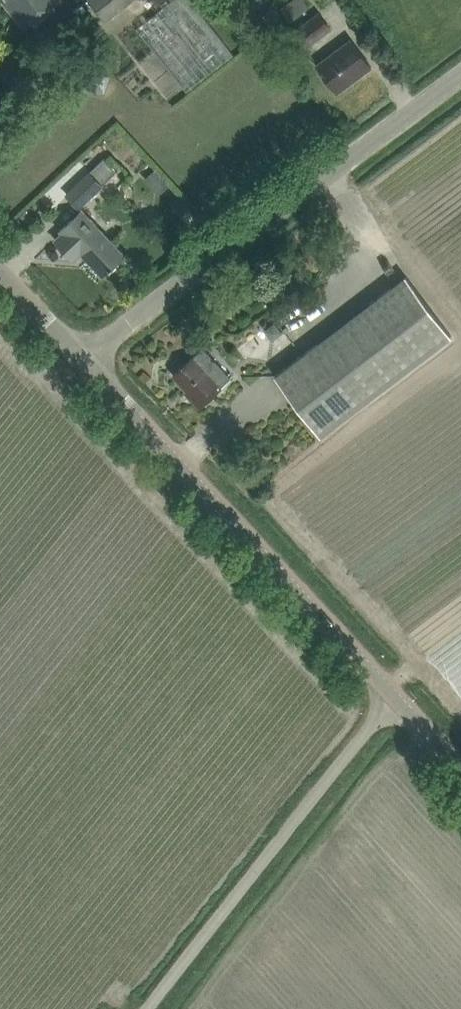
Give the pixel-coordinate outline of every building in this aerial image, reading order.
[(30,23),(58,0),(11,0),(30,23)] [(107,20),(132,0),(92,0),(107,20)] [(281,7),(291,21),(310,7),(305,0),(291,0),(281,7)] [(276,7),(262,17),(275,34),(288,23),(276,7)] [(293,28),(305,44),(332,25),(320,9),(293,28)] [(372,66),(360,50),(350,36),(317,61),(326,75),(338,91),(372,66)] [(105,157),(90,171),(88,170),(66,192),(80,205),(117,169),(105,157)] [(88,258),(103,274),(111,267),(111,268),(114,265),(114,264),(125,253),(83,209),(61,229),(63,232),(56,238),(74,258),(83,250),(90,256),(88,258)] [(199,217),(191,225),(199,234),(208,226),(199,217)] [(275,373),(322,434),(452,334),(406,273),(275,373)] [(200,406),(232,377),(204,346),(174,374),(188,389),(189,389),(192,392),(189,395),(200,406)]
